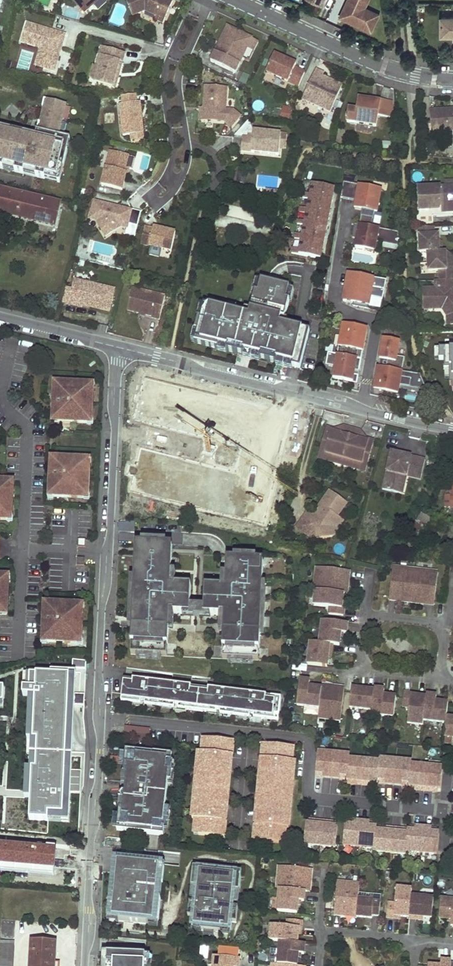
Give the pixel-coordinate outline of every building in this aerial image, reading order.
[(85,15),(100,0),(72,0),(85,15)] [(132,17),(145,12),(156,18),(155,21),(163,25),(173,3),(165,0),(126,0),(132,17)] [(340,17),(372,31),(380,14),(365,8),(368,1),(365,0),(348,0),(340,17)] [(442,17),(442,35),(452,35),(452,17),(442,17)] [(27,23),(21,42),(41,47),(46,49),(43,58),(46,61),(44,68),(55,71),(60,52),(58,51),(60,44),(62,45),(65,34),(27,23)] [(252,40),(228,28),(220,43),(223,45),(221,48),(218,47),(211,62),(235,74),(243,59),(247,50),(252,40)] [(254,53),(259,43),(252,40),(247,50),(254,53)] [(125,53),(102,46),(96,66),(99,67),(95,82),(115,88),(118,77),(116,76),(117,70),(120,71),(125,53)] [(41,47),(36,65),(44,68),(46,61),(43,58),(46,49),(41,47)] [(296,66),(274,55),(266,73),(299,88),(305,74),(295,69),(296,66)] [(96,66),(93,65),(88,80),(95,82),(99,67),(96,66)] [(324,75),(315,71),(302,100),(330,113),(342,87),(332,82),(331,85),(328,84),(327,82),(322,79),(322,78),(324,75)] [(228,88),(206,87),(204,109),(203,122),(226,123),(232,129),(242,118),(234,111),(232,111),(231,117),(226,116),(227,111),(228,88)] [(136,95),(122,96),(123,104),(120,104),(123,135),(130,135),(143,133),(140,102),(137,102),(136,95)] [(4,169),(5,165),(16,167),(15,172),(24,174),(25,170),(37,173),(36,177),(45,179),(46,175),(57,177),(60,166),(64,166),(68,150),(64,150),(66,138),(59,136),(67,105),(45,100),(43,108),(45,109),(42,124),(39,123),(36,137),(24,134),(23,138),(12,136),(13,132),(0,128),(0,168),(4,169)] [(359,111),(350,111),(349,123),(359,124),(376,126),(378,126),(380,115),(395,117),(394,100),(381,100),(381,102),(377,102),(372,101),(360,100),(359,111)] [(289,119),(291,108),(283,106),(280,118),(289,119)] [(431,113),(433,134),(452,132),(452,113),(450,113),(450,111),(431,113)] [(376,126),(359,124),(358,131),(375,133),(376,126)] [(130,135),(131,142),(144,140),(143,133),(130,135)] [(248,139),(244,139),(242,152),(256,154),(256,151),(261,152),(260,154),(280,156),(281,149),(282,135),(258,133),(257,137),(254,137),(249,136),(248,139)] [(129,157),(110,152),(102,185),(123,190),(127,173),(125,173),(129,157)] [(147,174),(151,156),(143,154),(139,172),(147,174)] [(136,158),(129,157),(125,173),(127,173),(128,174),(130,169),(133,170),(136,158)] [(46,175),(45,179),(60,183),(64,166),(60,166),(57,177),(46,175)] [(358,184),(342,181),(340,197),(355,200),(355,204),(363,205),(362,209),(359,224),(372,226),(374,211),(377,212),(380,188),(358,185),(358,184)] [(332,203),(334,188),(313,184),(311,194),(304,192),(303,197),(310,199),(332,203)] [(419,188),(421,212),(430,211),(433,207),(441,206),(448,212),(452,212),(452,186),(445,186),(441,187),(441,188),(435,188),(435,187),(419,188)] [(14,190),(0,187),(0,213),(55,226),(60,204),(13,192),(14,190)] [(329,217),(332,203),(310,199),(308,208),(301,206),(300,212),(308,213),(329,217)] [(114,207),(95,202),(91,220),(96,221),(106,237),(122,227),(127,228),(128,224),(138,227),(141,212),(134,210),(133,211),(119,208),(118,211),(114,209),(114,207)] [(417,216),(417,225),(435,224),(435,215),(430,211),(421,212),(417,216)] [(327,229),(329,217),(308,213),(306,221),(299,219),(298,223),(306,225),(327,229)] [(359,224),(354,223),(353,232),(358,233),(357,238),(356,247),(379,251),(380,246),(381,242),(399,245),(398,231),(372,226),(359,224)] [(324,243),(327,229),(306,225),(304,234),(296,233),(296,238),(303,239),(324,243)] [(154,229),(146,227),(142,245),(172,252),(176,233),(161,229),(161,232),(158,231),(158,229),(154,228),(154,229)] [(436,235),(436,227),(420,228),(422,253),(430,253),(431,271),(447,270),(449,270),(448,251),(444,251),(441,251),(440,241),(440,234),(436,235)] [(11,234),(3,232),(1,244),(8,246),(11,234)] [(321,259),(324,243),(303,239),(301,249),(294,247),(292,253),(321,259)] [(387,282),(348,275),(344,301),(355,303),(354,306),(381,311),(387,282)] [(74,290),(66,288),(63,303),(73,305),(73,303),(78,304),(110,311),(115,289),(76,280),(74,290)] [(195,342),(195,343),(302,370),(312,332),(285,325),(286,319),(285,319),(289,301),(292,301),(294,290),(289,289),(290,288),(261,281),(261,282),(254,280),(251,292),(255,293),(251,310),(245,309),(244,315),(205,305),(204,306),(200,305),(197,317),(198,318),(195,330),(194,330),(192,341),(195,342)] [(437,281),(437,288),(425,288),(425,309),(436,310),(446,304),(452,312),(452,281),(448,281),(437,281)] [(166,297),(133,289),(128,311),(153,317),(152,319),(160,320),(166,297)] [(353,326),(344,324),(342,336),(346,337),(344,348),(340,347),(338,356),(362,361),(363,352),(364,352),(365,344),(362,343),(363,340),(366,341),(368,329),(353,326)] [(427,353),(441,353),(445,369),(448,369),(448,371),(452,389),(452,334),(447,334),(427,339),(427,353)] [(401,342),(384,339),(381,355),(384,355),(383,359),(381,359),(380,360),(381,360),(380,368),(379,368),(377,376),(382,377),(381,381),(377,380),(375,390),(387,392),(387,393),(399,395),(400,390),(401,387),(420,390),(428,392),(422,376),(403,372),(406,359),(398,357),(401,342)] [(338,356),(329,354),(327,366),(336,368),(334,379),(343,381),(358,385),(360,376),(355,375),(356,371),(360,372),(361,369),(362,361),(338,356)] [(151,392),(156,369),(149,367),(143,390),(151,392)] [(154,393),(160,370),(156,369),(151,392),(154,393)] [(193,378),(160,370),(154,393),(186,401),(193,378)] [(90,386),(59,385),(59,388),(56,388),(55,403),(57,404),(55,405),(55,407),(54,418),(59,418),(59,422),(88,423),(88,420),(92,420),(93,389),(90,389),(90,386)] [(212,426),(215,416),(197,412),(197,414),(186,411),(183,425),(203,430),(205,423),(212,426)] [(353,428),(345,427),(343,435),(328,431),(324,447),(329,448),(328,454),(335,455),(333,462),(344,465),(353,428)] [(343,435),(345,427),(337,430),(329,428),(328,431),(343,435)] [(374,443),(359,439),(361,431),(353,428),(344,465),(355,468),(357,461),(364,462),(365,458),(370,459),(374,443)] [(266,431),(259,462),(294,470),(301,439),(266,431)] [(367,438),(361,431),(359,439),(374,443),(375,440),(367,438)] [(214,437),(212,446),(220,447),(222,439),(214,437)] [(335,455),(328,454),(329,448),(324,447),(321,459),(333,462),(335,455)] [(425,459),(392,452),(383,489),(399,493),(404,475),(406,475),(408,470),(422,474),(425,459)] [(367,471),(370,459),(365,458),(364,462),(357,461),(355,468),(367,471)] [(57,464),(52,464),(52,474),(52,476),(54,478),(52,478),(51,494),(54,494),(54,497),(85,498),(85,495),(88,495),(90,464),(87,464),(87,461),(57,460),(57,464)] [(408,470),(406,475),(420,479),(422,474),(408,470)] [(8,520),(8,517),(12,517),(13,487),(9,487),(9,483),(0,482),(0,520),(8,520)] [(348,503),(330,490),(322,501),(323,506),(320,510),(317,508),(314,512),(310,509),(303,518),(315,527),(317,540),(330,538),(328,531),(328,530),(333,524),(337,527),(342,519),(338,516),(348,503)] [(433,519),(421,513),(416,524),(414,523),(409,534),(413,536),(412,538),(421,543),(433,519)] [(332,538),(344,521),(342,519),(337,527),(333,524),(328,530),(328,531),(330,538),(332,538)] [(120,537),(135,536),(135,523),(119,523),(120,537)] [(86,540),(79,539),(78,547),(86,547),(86,540)] [(296,541),(294,547),(303,549),(305,543),(296,541)] [(171,543),(134,542),(133,578),(129,579),(127,611),(131,611),(129,654),(135,654),(135,659),(161,660),(161,655),(165,655),(167,612),(189,613),(189,606),(190,586),(168,586),(171,543)] [(202,607),(202,613),(222,614),(220,646),(258,648),(259,633),(264,633),(266,584),(261,584),(262,560),(255,560),(255,555),(233,555),(232,559),(225,559),(224,573),(220,573),(219,587),(203,586),(202,607)] [(317,565),(315,588),(319,589),(345,592),(347,577),(349,577),(350,569),(317,565)] [(415,599),(418,568),(396,566),(392,599),(400,600),(400,598),(415,599)] [(441,571),(418,568),(415,599),(430,601),(430,603),(437,604),(441,571)] [(3,615),(3,610),(7,611),(9,581),(5,580),(6,577),(0,577),(0,614),(3,615)] [(346,600),(347,592),(345,592),(319,589),(317,604),(333,606),(332,613),(347,615),(348,607),(345,607),(346,600)] [(50,609),(45,609),(45,619),(45,621),(47,623),(45,623),(44,639),(47,639),(47,642),(78,644),(78,640),(82,640),(83,609),(80,609),(80,606),(50,605),(50,609)] [(350,623),(324,620),(322,642),(331,643),(341,644),(342,638),(343,632),(347,633),(348,633),(350,623)] [(322,642),(310,641),(308,663),(328,665),(331,643),(322,642)] [(72,827),(78,675),(30,674),(25,813),(29,813),(29,825),(72,827)] [(135,681),(126,679),(123,702),(138,704),(138,706),(147,707),(147,705),(175,708),(175,711),(184,712),(184,709),(215,713),(214,715),(223,716),(224,714),(252,717),(251,720),(260,721),(260,718),(281,720),(283,697),(135,680),(135,681)] [(303,680),(300,705),(323,707),(325,688),(318,687),(312,687),(313,682),(313,681),(303,680)] [(323,707),(321,718),(344,720),(347,688),(340,687),(340,689),(325,688),(323,707)] [(352,707),(375,709),(377,690),(363,688),(354,688),(352,707)] [(375,709),(374,713),(397,716),(399,696),(392,696),(387,695),(387,690),(387,689),(377,688),(377,690),(375,709)] [(410,722),(426,724),(426,719),(429,696),(420,695),(414,694),(414,692),(407,691),(405,705),(412,706),(410,722)] [(429,696),(426,719),(449,721),(449,717),(451,702),(444,701),(439,701),(439,696),(439,695),(429,694),(429,696)] [(150,729),(125,726),(124,739),(149,741),(150,729)] [(236,755),(237,743),(210,741),(209,756),(204,755),(201,755),(200,767),(205,767),(202,811),(197,810),(196,822),(199,822),(204,822),(203,837),(229,839),(230,827),(229,827),(229,824),(218,823),(219,806),(232,807),(234,775),(221,774),(223,758),(234,759),(234,755),(236,755)] [(292,748),(265,745),(264,758),(265,758),(265,761),(276,762),(275,778),(263,778),(260,810),(273,810),(272,827),(260,826),(260,829),(259,829),(258,842),(284,844),(285,829),(290,829),(293,829),(294,818),(289,818),(293,774),(297,775),(298,763),(295,763),(290,762),(292,748)] [(154,754),(126,752),(126,755),(121,754),(120,766),(125,766),(124,775),(123,774),(119,809),(121,809),(120,817),(115,817),(114,828),(119,828),(119,832),(165,837),(166,830),(170,830),(171,811),(166,810),(168,784),(174,785),(176,763),(172,762),(173,755),(154,754)] [(333,778),(335,753),(321,752),(318,773),(320,773),(326,774),(326,777),(333,778)] [(349,758),(350,755),(335,753),(333,778),(340,779),(340,775),(346,775),(348,776),(349,758)] [(234,775),(236,755),(234,755),(234,759),(223,758),(221,774),(234,775)] [(265,758),(264,758),(263,778),(275,778),(276,762),(265,761),(265,758)] [(364,785),(367,760),(349,758),(348,776),(347,779),(351,780),(356,780),(356,784),(364,785)] [(396,785),(398,760),(383,759),(382,762),(381,780),(382,780),(388,781),(388,784),(396,785)] [(381,780),(382,762),(367,760),(364,785),(373,786),(373,782),(378,783),(380,783),(381,780)] [(411,783),(413,765),(414,762),(398,760),(396,785),(404,786),(404,782),(410,783),(411,783)] [(427,791),(429,766),(413,765),(411,783),(411,786),(414,786),(419,786),(418,790),(427,791)] [(443,789),(444,768),(429,766),(427,791),(435,791),(435,788),(440,788),(443,789)] [(294,818),(297,775),(293,774),(289,818),(294,818)] [(230,827),(232,807),(219,806),(218,823),(229,824),(229,827),(230,827)] [(260,810),(259,829),(260,829),(260,826),(272,827),(273,810),(260,810)] [(322,846),(325,821),(316,820),(316,824),(310,824),(309,823),(307,844),(322,846)] [(333,826),(333,822),(325,821),(322,846),(338,848),(339,845),(340,827),(338,826),(333,826)] [(362,847),(364,822),(356,822),(355,825),(350,825),(348,824),(346,845),(362,847)] [(372,827),(372,823),(364,822),(362,847),(379,849),(380,830),(381,828),(378,827),(372,827)] [(393,853),(396,828),(388,828),(387,831),(382,831),(380,830),(379,849),(379,851),(393,853)] [(403,833),(403,829),(396,828),(393,853),(408,854),(408,851),(410,833),(408,833),(403,833)] [(424,853),(426,828),(418,828),(417,831),(412,831),(410,830),(410,833),(408,851),(424,853)] [(434,833),(434,829),(426,828),(424,853),(439,854),(441,833),(440,833),(434,833)] [(124,865),(113,863),(108,918),(122,920),(121,923),(151,926),(151,923),(159,924),(164,868),(154,867),(154,864),(125,861),(124,865)] [(280,866),(278,889),(306,892),(308,892),(310,877),(312,877),(313,870),(280,866)] [(232,872),(203,869),(203,872),(193,871),(192,888),(196,888),(194,904),(190,903),(189,918),(193,918),(192,926),(202,928),(202,931),(221,933),(221,929),(231,930),(232,923),(237,923),(238,908),(233,908),(235,892),(240,892),(241,876),(232,875),(232,872)] [(360,890),(361,884),(338,882),(335,915),(343,916),(343,913),(358,915),(360,890)] [(402,917),(410,918),(410,916),(412,897),(413,890),(397,888),(396,904),(389,903),(388,918),(395,919),(395,916),(402,917)] [(306,892),(281,889),(279,911),(298,913),(299,907),(300,901),(304,901),(305,901),(306,892)] [(380,916),(382,893),(375,893),(375,892),(360,890),(358,915),(358,916),(373,917),(373,915),(380,916)] [(435,899),(412,897),(410,916),(425,917),(433,918),(435,899)] [(442,900),(440,920),(447,920),(452,921),(452,925),(452,926),(452,901),(442,900)] [(272,925),(271,941),(281,942),(299,944),(300,928),(303,929),(304,921),(289,920),(288,927),(272,925)] [(57,931),(33,929),(31,965),(55,965),(57,931)] [(281,942),(278,964),(297,965),(298,965),(299,960),(299,954),(304,954),(305,955),(306,944),(299,944),(281,942)] [(0,964),(0,965),(10,965),(14,965),(15,944),(1,943),(0,964)] [(108,954),(107,965),(146,965),(146,956),(108,954)] [(215,957),(214,965),(239,965),(240,960),(215,957)]
